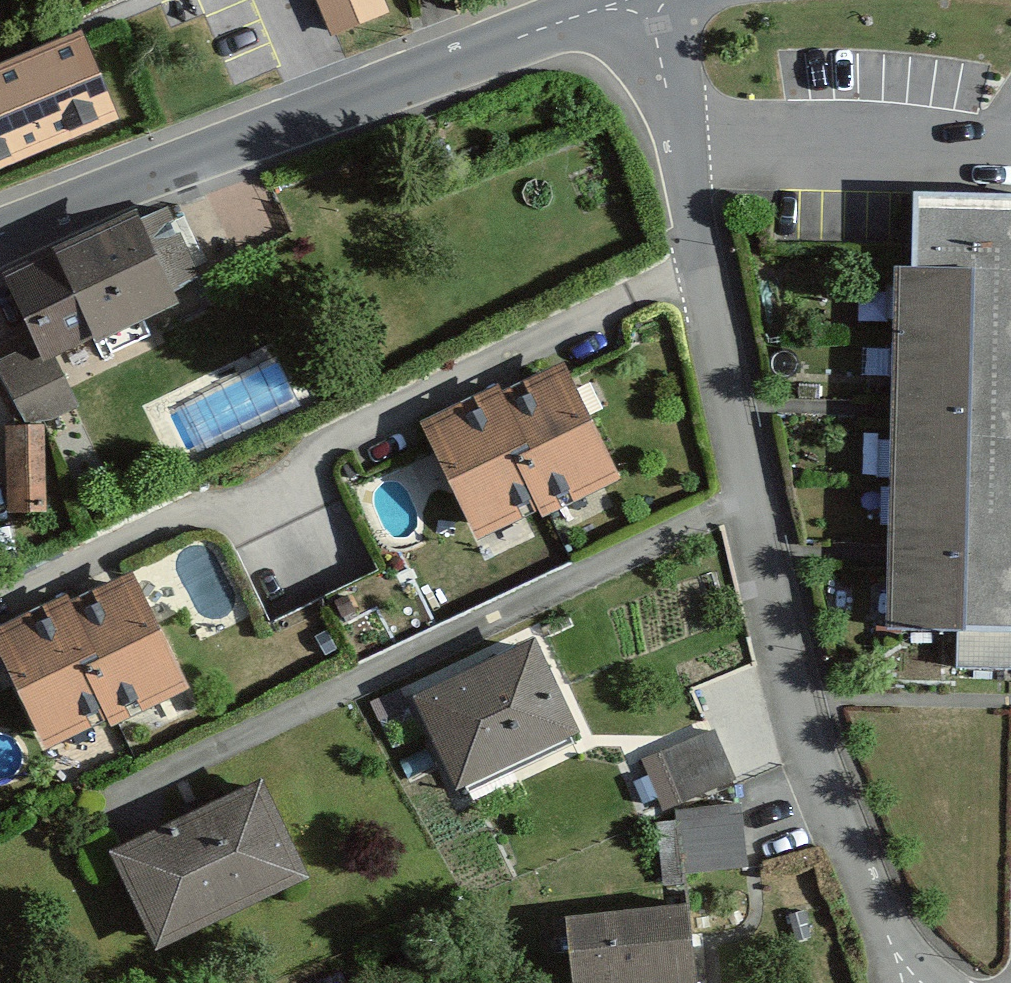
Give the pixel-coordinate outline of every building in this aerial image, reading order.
[(332,39),(390,15),(383,0),(316,0),(332,39)] [(0,70),(0,176),(119,127),(82,37),(0,70)] [(915,177),(907,618),(969,620),(968,672),(1010,673),(1010,179),(915,177)] [(138,221),(14,278),(50,357),(175,301),(138,221)] [(575,349),(428,412),(486,545),(632,482),(575,349)] [(44,352),(14,366),(39,418),(69,404),(44,352)] [(49,426),(18,426),(19,500),(50,499),(49,426)] [(141,561),(2,629),(64,753),(203,685),(141,561)] [(546,628),(426,689),(475,787),(595,727),(546,628)] [(722,732),(657,754),(672,798),(737,776),(722,732)] [(269,769),(119,842),(169,942),(318,869),(269,769)] [(743,806),(688,810),(693,863),(747,859),(743,806)] [(575,919),(582,982),(695,982),(686,906),(575,919)]
